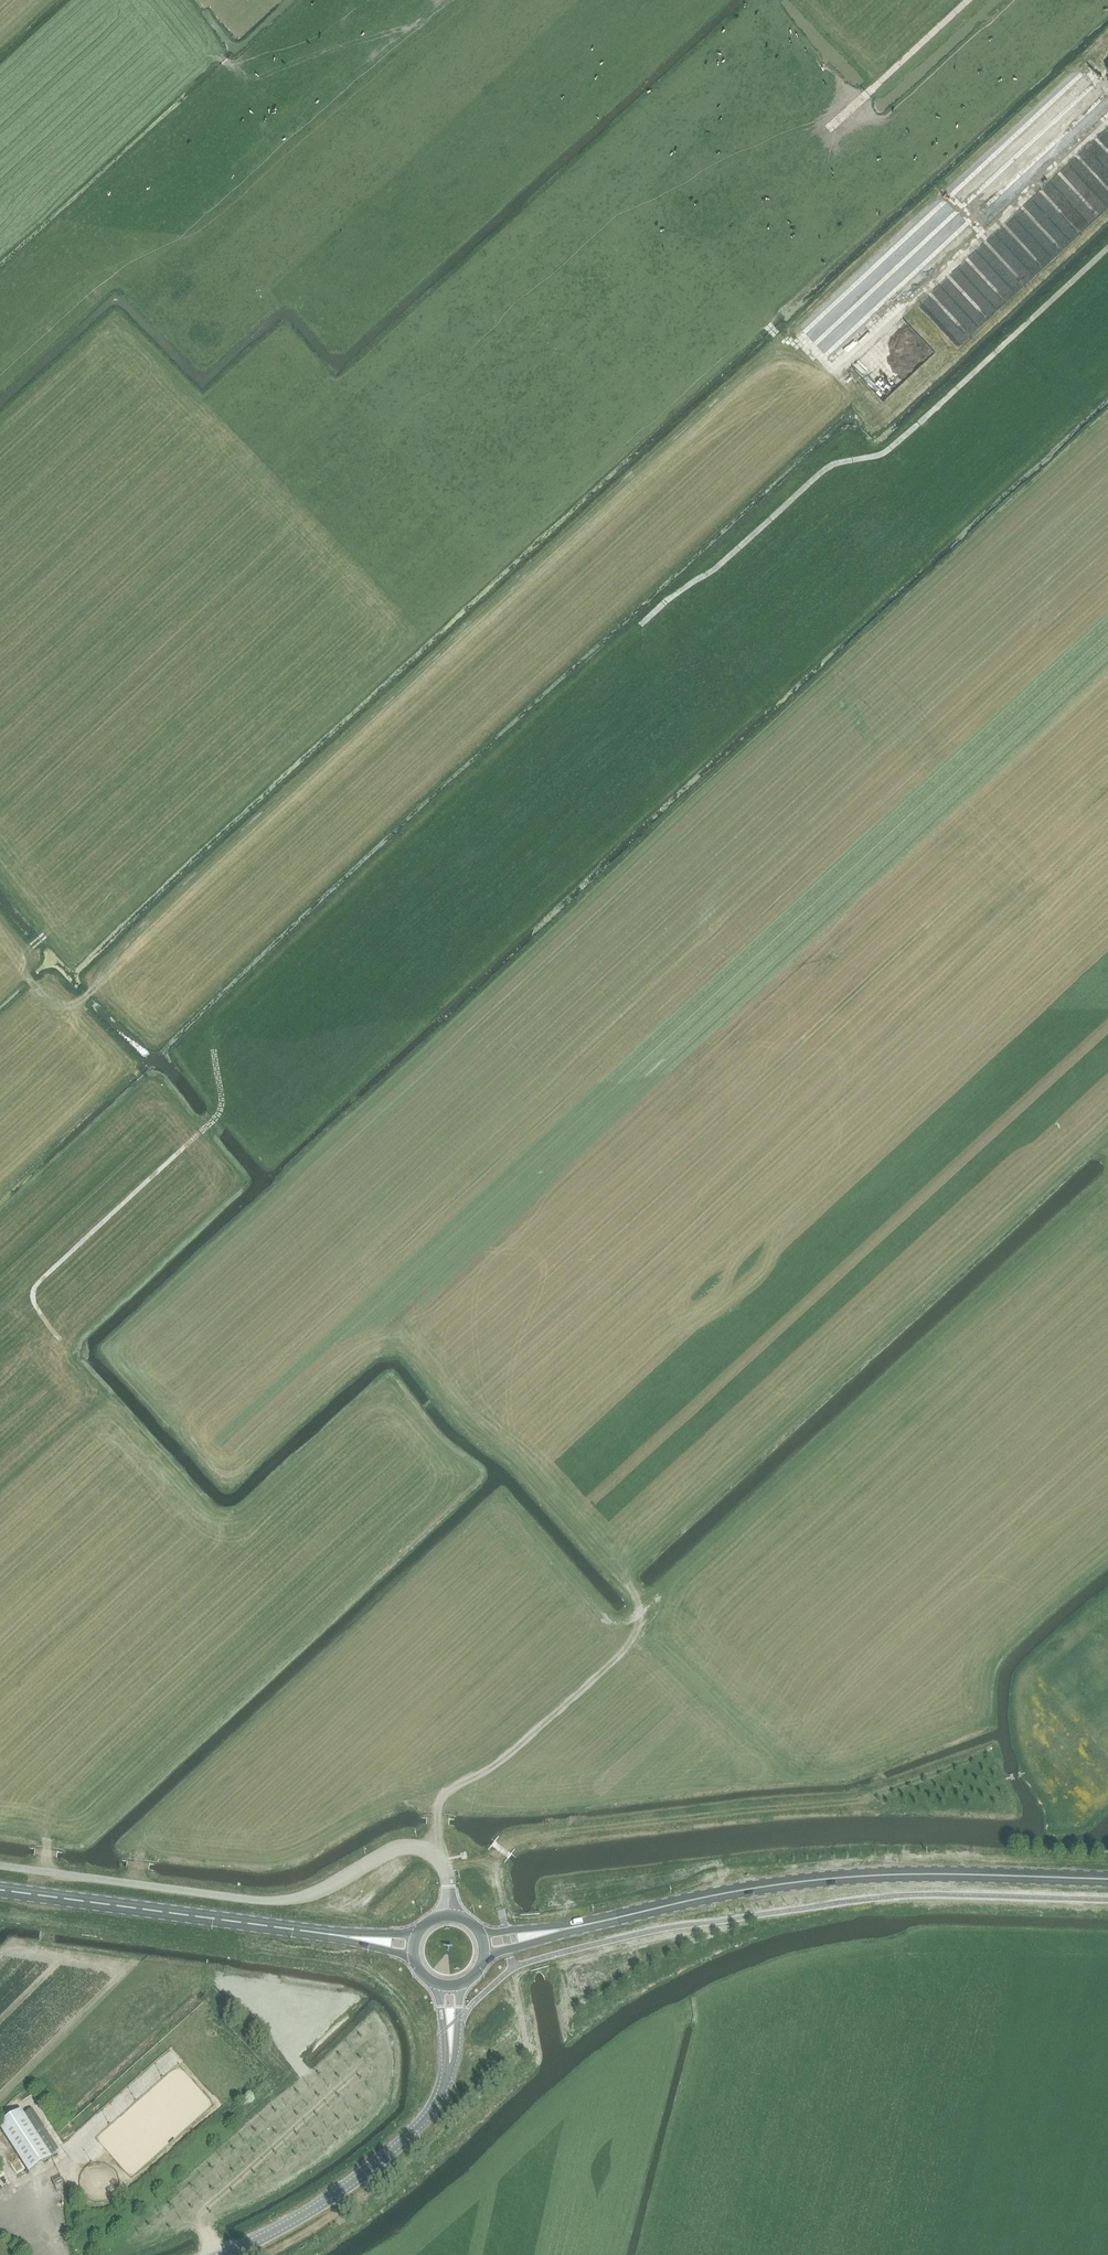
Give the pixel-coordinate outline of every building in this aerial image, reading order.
[(21,2110),(0,2123),(0,2128),(27,2171),(51,2157),(21,2110)] [(7,2167),(2,2171),(9,2184),(15,2180),(7,2167)]
